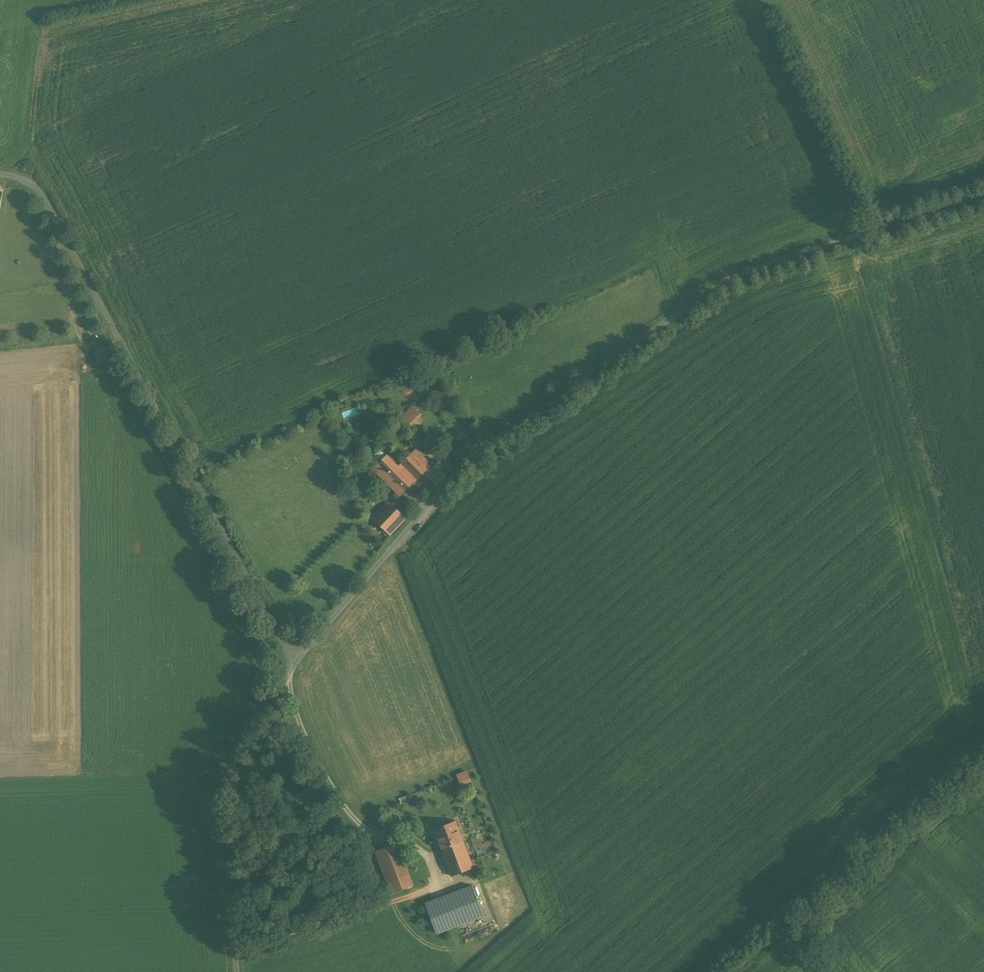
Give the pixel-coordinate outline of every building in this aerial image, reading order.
[(412,407),(403,416),(411,424),(421,415),(412,407)] [(412,453),(402,463),(417,479),(428,468),(412,453)] [(387,455),(373,469),(400,496),(417,479),(402,463),(398,467),(387,455)] [(439,469),(430,479),(436,484),(445,474),(439,469)] [(388,503),(374,517),(391,534),(405,519),(388,503)] [(456,821),(433,829),(451,877),(474,869),(456,821)] [(397,843),(375,852),(391,895),(413,886),(397,843)] [(472,887),(425,903),(437,936),(484,919),(472,887)]
